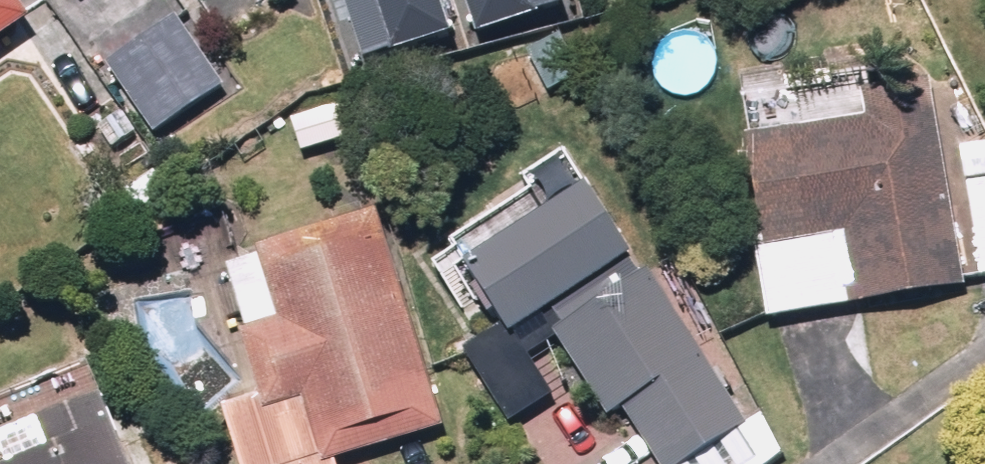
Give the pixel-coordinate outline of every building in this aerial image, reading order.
[(45,8),(39,0),(0,0),(0,41),(45,8)] [(362,56),(448,29),(439,0),(344,0),(362,56)] [(476,25),(556,0),(468,0),(476,25)] [(227,83),(186,16),(106,65),(147,132),(227,83)] [(590,68),(569,28),(526,50),(547,91),(590,68)] [(353,103),(295,120),(304,151),(362,134),(353,103)] [(940,104),(742,134),(769,317),(967,288),(940,104)] [(467,149),(504,212),(460,238),(510,322),(463,350),(514,435),(567,403),(532,344),(571,321),(626,415),(634,410),(652,441),(639,449),(648,463),(690,463),(755,426),(585,140),(528,174),(500,128),(467,149)] [(970,149),(984,256),(984,147),(970,149)] [(276,252),(236,263),(253,327),(272,393),(226,406),(242,463),(344,463),(342,456),(447,428),(388,210),(273,241),(276,252)] [(112,390),(62,411),(76,444),(29,463),(143,463),(112,390)]
